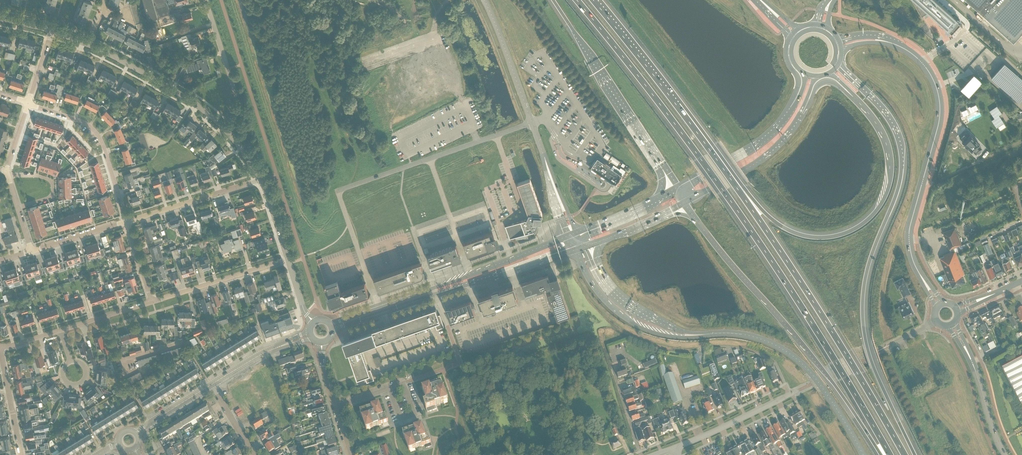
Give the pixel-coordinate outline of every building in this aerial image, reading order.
[(82,6),(90,9),(92,4),(93,4),(94,1),(91,0),(82,0),(84,1),(82,6)] [(148,20),(157,17),(170,13),(166,0),(142,0),(148,20)] [(922,17),(923,17),(922,16),(923,15),(924,16),(928,15),(927,13),(928,12),(951,33),(960,23),(962,25),(935,0),(912,0),(922,17)] [(1021,31),(1021,0),(968,0),(1013,41),(1021,31)] [(89,14),(90,9),(82,6),(80,11),(89,14)] [(87,19),(89,14),(80,11),(78,15),(87,19)] [(188,19),(192,18),(190,12),(185,14),(185,13),(181,14),(180,15),(179,11),(178,12),(173,13),(174,17),(175,16),(176,21),(183,19),(184,22),(188,20),(188,19)] [(85,24),(87,19),(78,15),(76,20),(85,24)] [(121,28),(123,26),(124,23),(121,21),(118,27),(119,27),(117,31),(114,29),(111,35),(116,37),(121,28)] [(108,26),(105,32),(111,35),(114,29),(117,24),(114,23),(111,28),(108,26)] [(127,31),(121,28),(116,37),(122,41),(125,35),(125,34),(127,35),(132,27),(129,25),(126,30),(127,30),(127,31)] [(138,42),(134,40),(131,45),(137,48),(140,43),(145,33),(142,32),(140,35),(141,35),(138,42)] [(199,43),(200,43),(198,37),(193,38),(193,37),(191,38),(190,34),(182,37),(185,49),(199,45),(199,43)] [(3,36),(1,43),(7,45),(7,48),(9,48),(10,42),(9,42),(10,38),(3,36)] [(129,37),(126,42),(131,45),(134,40),(136,37),(133,36),(132,39),(129,37)] [(20,44),(26,46),(28,39),(20,37),(19,41),(18,41),(17,47),(19,48),(20,44)] [(28,39),(26,46),(32,47),(31,51),(34,51),(35,46),(34,45),(35,41),(28,39)] [(140,43),(137,48),(143,51),(145,46),(146,47),(147,49),(150,48),(147,39),(144,40),(145,42),(143,44),(140,43)] [(57,59),(58,56),(64,58),(66,51),(59,48),(58,53),(56,52),(54,58),(57,59)] [(73,53),(66,51),(64,58),(69,60),(68,63),(71,64),(73,58),(72,58),(73,53)] [(205,73),(210,72),(206,58),(200,59),(201,62),(198,63),(183,67),(179,74),(183,76),(186,71),(187,71),(196,69),(199,68),(199,67),(202,66),(205,73)] [(78,70),(79,67),(85,69),(88,63),(81,60),(79,64),(78,63),(75,69),(78,70)] [(94,66),(88,63),(85,69),(90,72),(89,75),(91,76),(94,70),(93,70),(94,66)] [(1005,63),(991,78),(1018,102),(1021,98),(1021,79),(1005,63)] [(109,73),(103,70),(101,74),(99,73),(97,78),(99,80),(101,77),(106,80),(109,73)] [(106,80),(111,82),(110,85),(112,87),(115,81),(114,81),(116,77),(109,73),(106,80)] [(983,80),(976,73),(962,88),(970,95),(983,80)] [(11,79),(9,86),(15,88),(17,82),(11,79)] [(120,91),(122,88),(127,91),(131,85),(124,81),(122,85),(121,84),(118,90),(120,91)] [(24,84),(17,82),(15,88),(22,90),(24,84)] [(66,94),(64,98),(71,100),(73,94),(65,92),(65,89),(63,89),(64,86),(57,84),(56,87),(58,88),(57,92),(51,90),(50,92),(48,99),(55,101),(56,96),(60,97),(62,92),(66,94)] [(131,85),(127,91),(132,94),(131,97),(133,98),(136,93),(135,93),(137,88),(131,85)] [(50,92),(44,90),(42,96),(48,99),(50,92)] [(141,103),(143,100),(148,103),(152,97),(145,93),(143,97),(142,96),(139,102),(141,103)] [(73,94),(71,100),(77,103),(79,96),(73,94)] [(84,100),(86,101),(84,105),(90,108),(93,102),(94,99),(88,96),(87,97),(85,97),(84,100)] [(152,97),(148,103),(153,106),(152,109),(154,110),(157,105),(156,104),(158,100),(152,97)] [(98,107),(100,108),(102,105),(100,104),(99,105),(93,102),(90,108),(96,111),(98,107)] [(165,110),(170,113),(174,107),(168,103),(165,107),(164,106),(161,111),(163,113),(165,110)] [(1,113),(7,115),(9,108),(6,107),(7,105),(4,104),(1,113)] [(170,113),(175,116),(174,119),(176,120),(179,115),(178,114),(181,110),(174,107),(170,113)] [(103,111),(104,112),(101,115),(106,120),(111,115),(106,110),(107,109),(105,108),(103,111)] [(111,115),(106,120),(111,125),(115,120),(111,115)] [(39,127),(42,119),(36,117),(33,125),(39,127)] [(42,119),(39,127),(45,129),(47,120),(42,119)] [(45,129),(50,131),(53,122),(47,120),(45,129)] [(192,131),(196,125),(190,121),(186,126),(183,124),(179,129),(184,133),(187,128),(189,129),(188,129),(191,131),(191,130),(192,131)] [(55,132),(58,124),(53,122),(50,131),(55,132)] [(58,124),(55,132),(61,134),(64,126),(58,124)] [(119,128),(114,130),(117,136),(123,134),(120,127),(119,128)] [(202,139),(206,135),(200,129),(197,133),(195,131),(192,134),(189,138),(191,140),(195,137),(197,135),(199,137),(198,138),(199,139),(200,140),(200,141),(202,139)] [(969,135),(965,132),(960,137),(963,141),(962,142),(966,145),(965,146),(968,148),(972,151),(972,150),(976,154),(977,152),(978,153),(979,153),(981,151),(981,150),(980,150),(982,148),(978,145),(979,144),(970,134),(969,135)] [(117,136),(119,143),(125,140),(123,134),(117,136)] [(66,141),(70,146),(76,140),(72,135),(66,141)] [(27,141),(35,144),(37,139),(29,136),(27,141)] [(213,147),(216,144),(212,139),(206,145),(203,142),(199,146),(202,149),(203,151),(207,147),(210,150),(211,151),(214,148),(213,147)] [(80,144),(76,140),(70,146),(74,150),(80,144)] [(27,141),(25,147),(34,150),(35,144),(27,141)] [(80,144),(74,150),(78,154),(84,148),(80,144)] [(32,155),(34,150),(25,147),(24,152),(32,155)] [(84,148),(78,154),(82,158),(88,152),(84,148)] [(128,148),(122,150),(124,156),(130,154),(128,148)] [(218,160),(219,160),(225,155),(221,150),(214,155),(214,154),(209,157),(213,161),(214,161),(215,163),(218,160)] [(22,158),(30,161),(32,155),(24,152),(22,158)] [(41,158),(38,169),(44,171),(49,155),(46,154),(46,157),(46,159),(41,158)] [(124,156),(126,163),(132,161),(130,154),(124,156)] [(50,173),(54,162),(50,160),(50,159),(51,159),(52,156),(49,155),(44,171),(50,173)] [(30,161),(22,158),(20,163),(28,166),(30,161)] [(54,162),(50,173),(57,175),(60,164),(61,164),(62,159),(59,158),(58,161),(59,161),(58,163),(54,162)] [(611,168),(600,160),(597,158),(591,168),(594,170),(593,170),(598,173),(602,175),(601,176),(603,177),(604,177),(605,177),(615,185),(622,175),(611,168)] [(91,170),(100,168),(98,162),(90,165),(91,170)] [(229,170),(234,169),(232,164),(226,166),(226,167),(220,169),(222,175),(230,172),(229,170)] [(206,172),(204,172),(200,174),(201,177),(202,177),(203,181),(211,179),(209,174),(208,172),(211,171),(209,166),(205,167),(206,172)] [(126,181),(133,179),(132,176),(138,174),(137,171),(139,170),(138,167),(130,169),(131,173),(124,175),(126,181)] [(93,176),(101,173),(100,168),(91,170),(93,176)] [(95,181),(103,179),(101,173),(93,176),(95,181)] [(191,185),(198,183),(196,178),(195,178),(194,174),(191,175),(187,176),(188,180),(189,180),(191,185)] [(179,189),(185,187),(183,179),(182,179),(181,176),(174,178),(175,182),(177,181),(179,189)] [(136,189),(142,187),(142,184),(139,185),(137,179),(136,178),(133,179),(126,181),(128,187),(135,185),(136,189)] [(526,219),(505,226),(505,227),(510,238),(509,239),(516,236),(516,238),(527,237),(527,233),(536,229),(535,229),(542,215),(543,215),(541,212),(530,178),(529,178),(530,179),(518,183),(517,183),(528,214),(529,214),(528,217),(526,218),(527,219),(526,219)] [(96,187),(105,184),(103,179),(95,181),(96,187)] [(153,191),(155,197),(161,195),(158,186),(161,185),(159,179),(152,181),(154,186),(152,187),(153,191)] [(164,185),(167,193),(173,191),(170,183),(169,179),(162,182),(163,186),(164,185)] [(105,184),(96,187),(98,192),(107,190),(105,184)] [(136,189),(135,190),(136,192),(130,194),(133,204),(140,201),(139,197),(143,196),(140,188),(143,187),(142,187),(136,189)] [(101,204),(110,201),(109,195),(99,198),(101,204)] [(245,205),(253,202),(251,195),(243,197),(245,205)] [(110,201),(101,204),(102,209),(112,206),(110,201)] [(225,204),(218,206),(219,212),(221,216),(231,213),(232,217),(236,216),(234,207),(230,209),(228,202),(225,203),(225,204)] [(38,206),(28,209),(30,214),(40,211),(38,206)] [(104,215),(114,212),(112,206),(102,209),(104,215)] [(207,216),(212,214),(210,207),(207,208),(207,209),(200,212),(203,221),(208,219),(207,216)] [(83,211),(86,221),(92,219),(89,209),(83,211)] [(247,221),(256,219),(253,211),(249,212),(248,209),(240,212),(241,215),(245,214),(247,221)] [(40,211),(30,214),(32,220),(41,217),(40,211)] [(78,213),(81,222),(86,221),(83,211),(78,213)] [(197,222),(197,221),(195,217),(194,212),(185,215),(188,225),(193,224),(194,227),(196,226),(196,223),(197,222)] [(75,224),(81,222),(78,213),(72,214),(75,224)] [(75,224),(72,214),(67,216),(70,226),(75,224)] [(64,228),(70,226),(67,216),(61,218),(64,228)] [(8,231),(13,230),(15,229),(12,217),(4,219),(8,231)] [(41,217),(32,220),(33,225),(43,222),(41,217)] [(56,219),(59,229),(64,228),(61,218),(56,219)] [(178,221),(177,218),(170,220),(172,226),(171,226),(171,228),(173,228),(176,227),(178,229),(180,235),(186,233),(182,219),(178,221)] [(33,225),(35,231),(45,228),(43,222),(33,225)] [(151,226),(144,229),(146,235),(154,232),(153,229),(157,228),(156,225),(151,227),(151,226)] [(252,237),(261,234),(258,227),(250,230),(252,237)] [(45,228),(35,231),(37,236),(47,233),(45,228)] [(242,235),(240,228),(232,231),(232,233),(234,233),(235,237),(242,235)] [(950,249),(954,248),(962,245),(955,228),(943,233),(946,239),(947,238),(948,241),(947,242),(950,249)] [(9,236),(3,238),(5,244),(18,240),(16,234),(15,234),(13,230),(8,231),(9,236)] [(154,236),(156,236),(155,232),(154,232),(146,235),(148,241),(154,239),(155,242),(162,240),(161,237),(154,239),(154,236)] [(493,248),(494,246),(496,245),(497,246),(497,245),(496,245),(495,241),(492,232),(463,243),(468,256),(490,248),(491,247),(493,248)] [(115,237),(112,238),(114,245),(115,245),(123,242),(121,236),(115,237)] [(268,250),(265,238),(255,241),(257,246),(257,245),(260,252),(268,250)] [(220,245),(223,252),(232,249),(231,248),(235,247),(236,250),(242,248),(239,239),(233,241),(230,242),(229,239),(224,241),(225,243),(220,245)] [(156,245),(149,247),(151,253),(161,250),(159,244),(163,243),(162,240),(155,242),(156,245)] [(120,250),(120,251),(125,249),(123,242),(115,245),(115,247),(117,251),(120,250)] [(92,245),(96,257),(105,254),(103,248),(100,249),(98,243),(92,245)] [(983,245),(987,254),(992,252),(988,243),(983,245)] [(87,260),(96,257),(92,245),(86,247),(88,253),(85,254),(87,260)] [(457,245),(456,245),(426,256),(427,256),(431,268),(431,269),(453,261),(460,259),(460,257),(456,246),(457,245)] [(1018,265),(1021,263),(1021,255),(1019,249),(1016,251),(1013,246),(1010,247),(1018,265)] [(173,258),(180,255),(177,248),(171,250),(173,258)] [(944,256),(940,258),(949,281),(950,280),(952,287),(966,282),(963,275),(964,274),(955,251),(954,248),(950,249),(951,252),(944,255),(944,256)] [(77,249),(71,251),(75,264),(84,261),(82,255),(79,256),(77,249)] [(151,253),(153,260),(159,258),(160,261),(167,259),(167,255),(163,256),(161,250),(151,253)] [(66,266),(75,264),(71,251),(65,253),(67,259),(64,260),(66,266)] [(57,256),(51,258),(55,270),(58,269),(59,271),(64,269),(62,261),(59,262),(57,256)] [(119,259),(120,261),(121,265),(129,263),(127,256),(122,258),(119,259)] [(201,264),(203,270),(210,267),(208,263),(210,263),(208,256),(205,257),(205,258),(203,258),(204,263),(201,264)] [(184,258),(189,274),(195,272),(192,264),(189,265),(187,257),(184,258)] [(46,273),(55,270),(51,258),(45,259),(47,266),(44,267),(46,273)] [(180,268),(183,276),(189,274),(184,258),(181,259),(183,267),(180,268)] [(1006,271),(1013,268),(1009,260),(1008,261),(1006,258),(1002,260),(1006,271)] [(423,271),(423,270),(420,262),(419,262),(418,259),(406,263),(407,266),(374,278),(379,292),(395,286),(394,286),(413,279),(413,278),(421,276),(421,275),(422,274),(423,273),(423,272),(423,271)] [(994,259),(990,261),(996,276),(1005,271),(1002,264),(1002,265),(1001,264),(1000,265),(999,261),(995,263),(994,259)] [(36,262),(30,264),(34,276),(35,280),(42,278),(40,275),(43,274),(41,268),(38,268),(36,262)] [(125,269),(126,271),(131,269),(129,263),(121,265),(122,270),(125,269)] [(990,279),(996,276),(992,266),(991,267),(989,263),(986,264),(988,268),(986,269),(990,279)] [(26,272),(23,273),(25,279),(34,276),(30,264),(24,266),(26,272)] [(166,269),(164,270),(162,264),(155,266),(157,272),(166,269)] [(982,283),(988,280),(984,271),(982,267),(976,270),(978,274),(982,283)] [(10,270),(14,283),(23,280),(21,274),(18,275),(16,269),(10,270)] [(159,278),(162,277),(163,280),(167,279),(166,276),(165,272),(167,272),(166,269),(157,272),(159,278)] [(5,286),(14,283),(10,270),(4,272),(6,279),(3,280),(5,286)] [(974,277),(970,279),(974,287),(981,283),(976,271),(972,273),(974,277)] [(550,281),(548,274),(522,283),(526,295),(550,287),(552,292),(548,293),(557,319),(569,315),(570,316),(557,278),(550,281)] [(277,291),(282,289),(277,275),(274,276),(274,278),(264,282),(266,288),(275,285),(277,291)] [(134,277),(128,278),(124,279),(126,286),(130,285),(136,283),(134,277)] [(910,294),(903,278),(894,282),(897,289),(899,288),(904,297),(910,294)] [(325,284),(324,284),(333,308),(371,295),(370,294),(369,295),(365,283),(366,283),(341,291),(337,281),(325,285),(325,284)] [(248,296),(249,301),(254,300),(252,295),(254,294),(253,291),(256,290),(253,282),(247,284),(250,292),(251,295),(248,296)] [(110,299),(116,297),(114,290),(110,291),(108,283),(105,284),(107,292),(110,299)] [(132,291),(132,292),(138,290),(136,283),(130,285),(126,286),(128,293),(132,291)] [(244,295),(246,302),(249,301),(248,296),(246,291),(244,292),(242,286),(234,289),(235,293),(233,294),(234,298),(244,295)] [(484,312),(517,300),(513,286),(479,298),(484,312)] [(229,303),(232,302),(230,298),(228,290),(222,292),(224,300),(228,299),(229,303)] [(101,294),(104,301),(110,299),(107,292),(101,294)] [(96,296),(98,303),(104,301),(101,294),(96,296)] [(211,295),(212,300),(209,301),(213,313),(217,311),(215,305),(221,303),(220,299),(219,300),(217,294),(211,295)] [(89,297),(92,305),(98,303),(96,296),(89,297)] [(275,302),(276,305),(277,309),(284,307),(283,303),(285,303),(285,302),(286,302),(285,299),(284,299),(283,297),(281,297),(267,301),(268,304),(275,302)] [(201,311),(208,308),(210,314),(213,313),(209,301),(205,303),(204,298),(201,299),(200,298),(197,299),(198,300),(197,300),(198,301),(197,302),(198,305),(199,304),(201,311)] [(0,303),(0,308),(2,313),(5,312),(5,311),(6,311),(4,307),(11,305),(10,300),(0,303)] [(76,302),(78,309),(85,307),(83,300),(76,302)] [(470,301),(446,309),(452,326),(457,324),(456,320),(475,313),(471,301),(470,301)] [(70,304),(72,311),(78,309),(76,302),(70,304)] [(909,302),(898,308),(904,319),(914,313),(909,302)] [(64,306),(66,313),(72,311),(70,304),(64,306)] [(1005,318),(1002,312),(999,306),(993,309),(997,317),(998,318),(1001,317),(1002,320),(1005,318)] [(50,310),(53,317),(59,315),(57,308),(50,310)] [(435,308),(384,326),(388,338),(434,322),(437,329),(444,327),(440,314),(438,315),(435,308)] [(44,312),(46,319),(53,317),(50,310),(44,312)] [(38,314),(40,321),(46,319),(44,312),(38,314)] [(185,312),(185,319),(185,324),(188,324),(191,324),(191,327),(195,327),(195,323),(195,318),(191,318),(191,312),(185,312)] [(276,321),(280,331),(288,328),(287,327),(291,326),(292,324),(288,313),(289,312),(275,316),(276,321)] [(991,323),(994,321),(989,312),(981,315),(983,319),(986,317),(988,320),(989,319),(990,321),(990,322),(991,323)] [(26,318),(28,324),(35,322),(33,316),(29,317),(28,314),(26,315),(26,318)] [(982,321),(979,316),(972,320),(974,325),(977,323),(982,321)] [(1013,328),(1016,326),(1012,317),(1008,319),(1013,328)] [(20,320),(22,326),(28,324),(26,318),(20,320)] [(13,320),(9,321),(10,324),(12,331),(18,330),(16,323),(17,322),(16,319),(13,320)] [(174,319),(168,319),(168,326),(171,326),(171,331),(174,331),(174,335),(178,335),(177,326),(174,326),(174,319)] [(2,334),(8,333),(5,320),(2,321),(3,325),(0,326),(2,334)] [(268,320),(261,323),(265,336),(272,333),(280,331),(276,321),(269,324),(268,320)] [(157,345),(161,345),(161,344),(161,338),(161,335),(160,335),(160,331),(156,331),(156,326),(150,325),(150,333),(156,333),(156,335),(158,335),(158,338),(157,338),(157,345)] [(344,340),(357,378),(365,375),(367,382),(374,380),(370,369),(369,370),(361,348),(388,338),(384,326),(344,340)] [(994,342),(989,332),(988,333),(985,327),(980,329),(983,335),(985,339),(988,337),(990,341),(989,341),(990,344),(994,342)] [(250,334),(254,340),(255,341),(258,339),(257,338),(260,336),(256,330),(250,334)] [(136,331),(130,333),(132,340),(138,338),(136,331)] [(132,340),(130,333),(120,336),(123,343),(129,341),(130,344),(133,343),(132,340)] [(244,338),(248,344),(249,345),(252,343),(251,342),(254,340),(250,334),(244,338)] [(101,335),(94,338),(95,341),(95,342),(97,348),(102,346),(104,353),(110,351),(108,344),(105,345),(104,341),(103,341),(101,335)] [(242,347),(243,348),(246,346),(245,345),(248,344),(244,338),(238,341),(242,347)] [(78,343),(81,353),(85,352),(87,359),(93,357),(91,348),(87,349),(84,341),(83,341),(82,341),(81,342),(78,343)] [(232,345),(236,351),(237,352),(240,350),(239,349),(242,347),(238,341),(232,345)] [(990,344),(988,345),(990,350),(996,348),(996,347),(994,342),(990,344)] [(226,349),(230,355),(231,356),(234,354),(233,353),(236,351),(232,345),(226,349)] [(220,352),(224,358),(225,359),(228,357),(227,356),(230,355),(226,349),(220,352)] [(46,359),(48,366),(52,365),(51,362),(58,360),(55,350),(47,352),(49,358),(46,359)] [(218,362),(219,363),(222,361),(221,360),(224,358),(220,352),(214,356),(218,362)] [(304,359),(301,353),(293,356),(294,357),(289,358),(288,357),(278,361),(279,364),(275,365),(278,372),(282,371),(280,366),(290,362),(290,364),(296,363),(296,362),(304,359)] [(45,364),(41,354),(34,356),(36,361),(32,362),(36,373),(41,372),(39,366),(45,364)] [(728,360),(726,354),(716,357),(719,364),(728,360)] [(212,366),(213,367),(216,365),(215,364),(218,362),(214,356),(208,360),(212,366)] [(379,356),(374,358),(377,367),(382,365),(379,356)] [(766,368),(763,360),(760,361),(759,358),(754,360),(756,363),(757,363),(760,370),(766,368)] [(1002,369),(1021,407),(1021,358),(1002,369)] [(12,368),(13,368),(14,371),(29,368),(27,359),(22,360),(23,364),(24,365),(20,366),(20,363),(12,365),(12,368)] [(622,370),(616,372),(618,378),(627,375),(626,372),(629,371),(628,366),(628,365),(626,359),(620,361),(619,362),(621,368),(622,368),(622,370)] [(656,359),(643,364),(645,369),(657,364),(656,359)] [(210,368),(209,367),(212,366),(208,360),(202,363),(206,369),(207,371),(210,368)] [(702,365),(698,366),(702,375),(710,372),(712,377),(713,376),(715,380),(720,379),(717,371),(714,365),(703,369),(702,365)] [(109,376),(109,370),(108,370),(109,367),(100,367),(100,370),(97,369),(97,371),(96,372),(96,375),(109,376)] [(307,375),(309,374),(308,368),(298,371),(296,367),(287,370),(289,373),(294,371),(296,377),(300,375),(301,379),(304,378),(304,380),(307,379),(308,379),(308,378),(308,377),(307,375)] [(14,371),(14,373),(13,373),(14,377),(15,376),(15,377),(22,375),(21,372),(25,371),(26,377),(31,376),(31,373),(30,373),(30,371),(29,371),(29,368),(14,371)] [(189,371),(193,377),(194,379),(197,377),(196,375),(199,374),(195,368),(189,371)] [(183,375),(187,381),(188,382),(191,380),(190,379),(193,377),(189,371),(183,375)] [(661,373),(662,375),(662,377),(663,377),(673,405),(683,401),(673,373),(667,375),(666,371),(661,373)] [(773,383),(778,381),(775,372),(774,372),(770,374),(773,383)] [(758,374),(760,378),(753,381),(757,390),(765,386),(763,381),(764,380),(761,373),(758,374)] [(748,377),(753,392),(757,391),(753,381),(751,374),(749,375),(750,377),(748,377)] [(96,375),(96,378),(96,379),(96,381),(99,381),(99,384),(107,385),(107,382),(108,382),(109,376),(96,375)] [(177,379),(181,385),(182,386),(185,384),(184,383),(187,381),(183,375),(177,379)] [(15,384),(16,385),(16,387),(33,384),(32,379),(31,376),(26,377),(27,382),(23,383),(22,380),(15,381),(15,382),(15,383),(15,384)] [(698,376),(682,381),(685,389),(700,384),(698,376)] [(749,394),(753,392),(748,377),(745,378),(745,376),(743,377),(749,394)] [(733,383),(736,389),(737,388),(741,398),(749,394),(747,388),(745,384),(742,377),(733,383)] [(171,382),(175,389),(176,390),(179,388),(178,386),(181,385),(177,379),(171,382)] [(54,383),(51,385),(48,381),(40,388),(45,394),(48,391),(50,393),(58,387),(56,385),(55,385),(54,383)] [(165,386),(169,392),(170,393),(173,391),(172,390),(175,389),(171,382),(165,386)] [(448,401),(441,382),(422,389),(426,401),(424,402),(427,412),(428,412),(435,410),(433,406),(436,405),(435,405),(441,403),(441,404),(448,401)] [(33,384),(16,387),(17,390),(17,392),(18,393),(25,392),(24,389),(34,387),(33,384)] [(95,389),(93,386),(92,388),(91,388),(88,390),(95,397),(97,395),(98,397),(103,393),(97,387),(95,389)] [(159,390),(163,396),(164,397),(167,395),(167,394),(169,392),(165,386),(159,390)] [(51,397),(54,401),(61,396),(59,394),(61,392),(60,390),(58,387),(50,393),(52,396),(51,397)] [(636,390),(635,387),(623,391),(624,396),(632,393),(633,393),(634,397),(638,395),(636,390)] [(732,388),(724,391),(729,403),(737,400),(732,388)] [(305,400),(306,403),(318,399),(317,396),(320,395),(319,389),(311,391),(310,390),(305,392),(306,395),(311,393),(312,397),(305,400)] [(92,399),(95,397),(88,390),(86,392),(86,393),(84,394),(86,396),(84,398),(89,405),(94,401),(92,399)] [(157,400),(158,401),(161,399),(161,398),(163,396),(159,390),(153,393),(157,400)] [(24,394),(24,396),(18,397),(19,403),(26,402),(26,398),(30,398),(29,393),(24,394)] [(148,397),(152,404),(155,402),(155,401),(157,400),(153,393),(148,397)] [(723,402),(721,398),(719,394),(716,395),(718,399),(714,401),(718,409),(724,406),(722,402),(723,402)] [(69,404),(72,404),(72,395),(69,395),(67,395),(66,398),(63,398),(63,406),(68,406),(69,404)] [(78,399),(78,396),(76,396),(76,395),(72,395),(72,404),(75,405),(75,407),(80,407),(81,399),(78,399)] [(639,399),(638,396),(626,400),(627,405),(635,402),(634,401),(639,399)] [(150,404),(150,405),(152,404),(148,397),(141,401),(145,407),(146,408),(149,406),(149,405),(150,404)] [(709,397),(704,399),(707,404),(704,406),(703,407),(704,409),(705,409),(707,414),(713,411),(710,404),(712,403),(709,397)] [(316,407),(323,404),(322,398),(318,400),(318,399),(306,403),(303,404),(304,407),(314,404),(313,403),(314,402),(316,407)] [(135,408),(137,406),(134,400),(128,404),(131,410),(132,411),(135,409),(135,408)] [(205,405),(212,416),(215,414),(208,403),(205,405)] [(636,407),(642,406),(641,403),(628,407),(629,412),(637,409),(636,407)] [(122,407),(125,413),(126,414),(129,412),(129,411),(131,410),(128,404),(122,407)] [(379,404),(360,411),(366,430),(374,427),(373,427),(379,425),(382,424),(384,427),(389,425),(386,415),(383,416),(379,404)] [(207,418),(211,416),(205,405),(204,405),(201,407),(201,408),(198,410),(198,409),(202,416),(203,417),(204,419),(207,418)] [(34,412),(34,414),(39,413),(38,407),(33,408),(29,409),(28,406),(20,407),(21,414),(34,412)] [(318,415),(326,412),(324,406),(311,410),(306,412),(307,415),(312,413),(313,415),(317,414),(316,412),(317,412),(318,415)] [(116,411),(119,417),(120,418),(123,416),(123,415),(125,413),(122,407),(116,411)] [(194,412),(192,414),(196,421),(196,422),(197,422),(198,424),(200,423),(198,419),(198,418),(199,418),(202,416),(198,409),(197,410),(194,411),(195,412),(194,412)] [(674,411),(675,414),(677,420),(680,419),(683,425),(689,423),(685,415),(684,414),(684,410),(683,409),(679,411),(678,409),(674,411)] [(110,415),(114,421),(114,422),(118,420),(117,419),(119,417),(116,411),(110,415)] [(799,411),(794,413),(802,426),(805,431),(807,429),(805,425),(804,425),(801,420),(803,418),(799,411)] [(34,414),(34,412),(21,414),(22,420),(30,418),(30,415),(31,415),(34,414)] [(188,415),(188,416),(185,418),(189,424),(191,428),(193,427),(191,423),(196,421),(192,414),(191,413),(188,415)] [(794,413),(790,416),(794,424),(797,422),(800,428),(802,426),(794,413)] [(215,414),(212,416),(215,422),(212,424),(214,426),(220,422),(219,420),(218,420),(215,414)] [(328,421),(326,414),(319,416),(321,423),(328,421)] [(104,418),(108,424),(108,426),(112,424),(111,422),(114,421),(110,415),(104,418)] [(259,419),(252,424),(255,430),(263,425),(260,422),(264,419),(261,415),(258,417),(259,419)] [(182,420),(179,422),(182,428),(189,424),(185,418),(185,417),(181,419),(182,420)] [(98,422),(102,428),(102,429),(106,427),(105,426),(108,424),(104,418),(98,422)] [(658,418),(652,421),(655,426),(656,429),(660,427),(662,434),(673,430),(669,419),(660,423),(660,422),(658,418)] [(31,420),(32,422),(24,424),(24,426),(24,427),(24,428),(25,429),(33,428),(32,425),(38,423),(38,419),(31,420)] [(799,438),(799,439),(792,426),(790,427),(788,424),(785,419),(780,422),(789,439),(791,438),(791,439),(792,440),(793,440),(794,440),(795,440),(796,440),(799,438)] [(100,431),(99,430),(102,428),(98,422),(97,421),(95,422),(95,423),(92,426),(95,432),(96,432),(96,433),(100,431)] [(183,440),(178,431),(182,428),(179,422),(178,421),(175,423),(175,424),(172,426),(172,425),(177,434),(182,441),(183,440)] [(330,427),(328,421),(321,423),(322,427),(319,427),(316,429),(317,431),(320,430),(322,429),(330,427)] [(784,439),(787,437),(785,434),(786,434),(784,430),(783,431),(778,423),(773,426),(779,438),(782,436),(784,439)] [(166,430),(168,434),(169,436),(173,434),(174,436),(177,434),(172,425),(168,427),(169,428),(166,430)] [(403,432),(409,451),(425,445),(426,448),(432,446),(428,436),(426,437),(422,425),(414,428),(415,428),(409,430),(403,432)] [(653,439),(654,439),(649,425),(643,427),(644,431),(647,442),(650,440),(650,441),(653,440),(653,439)] [(332,433),(330,427),(322,429),(324,436),(329,434),(332,433)] [(774,445),(776,443),(777,443),(780,448),(782,446),(778,438),(776,434),(775,435),(771,427),(766,430),(770,439),(771,439),(774,445)] [(219,440),(223,437),(228,434),(224,428),(219,431),(218,428),(213,431),(219,440)] [(642,441),(645,441),(643,436),(644,436),(642,431),(641,431),(640,428),(634,430),(637,438),(639,442),(640,442),(640,443),(643,442),(642,441)] [(169,436),(168,434),(166,430),(162,432),(162,431),(158,433),(162,439),(165,436),(167,440),(171,438),(169,436)] [(267,430),(259,436),(262,441),(266,439),(267,441),(274,437),(272,434),(270,435),(267,430)] [(766,447),(769,446),(770,448),(773,446),(769,439),(768,440),(764,432),(762,433),(761,433),(759,434),(759,435),(766,447)] [(83,437),(87,443),(88,444),(91,442),(90,441),(93,439),(89,433),(83,437)] [(190,441),(196,437),(194,433),(191,435),(192,437),(188,439),(190,441)] [(332,433),(329,434),(324,436),(326,439),(323,440),(323,439),(316,442),(317,445),(319,444),(323,443),(326,442),(334,439),(332,433)] [(814,434),(809,437),(810,437),(813,442),(818,439),(814,434)] [(766,451),(763,446),(764,446),(762,442),(761,443),(757,435),(751,438),(755,446),(759,444),(763,452),(766,451)] [(165,436),(162,439),(159,440),(160,440),(164,445),(169,442),(167,440),(165,436)] [(81,447),(82,448),(85,446),(84,445),(87,443),(83,437),(77,441),(81,447)] [(36,444),(42,443),(41,439),(32,440),(32,442),(30,442),(30,443),(27,443),(28,445),(27,446),(28,448),(29,449),(37,448),(36,444)] [(230,448),(235,445),(231,439),(226,442),(225,439),(215,445),(217,448),(223,444),(226,450),(230,448)] [(335,443),(334,439),(326,442),(323,443),(324,446),(319,448),(320,450),(324,449),(325,449),(327,448),(328,448),(328,447),(336,444),(335,443)] [(618,440),(611,443),(614,449),(621,445),(618,440)] [(752,453),(754,451),(748,440),(743,443),(750,454),(753,454),(752,453)] [(77,441),(74,442),(71,444),(75,450),(76,452),(79,449),(78,448),(81,447),(77,441)] [(270,443),(265,446),(269,452),(270,452),(271,452),(280,447),(278,443),(276,444),(274,441),(270,443)] [(180,454),(179,450),(178,451),(176,447),(179,446),(178,443),(172,446),(173,449),(166,452),(168,454),(178,454),(180,454)] [(750,454),(743,443),(739,445),(744,454),(745,454),(747,454),(750,454)] [(71,444),(65,448),(69,454),(70,454),(73,453),(72,452),(75,450),(71,444)] [(737,446),(733,448),(736,454),(739,454),(741,453),(737,446)]
